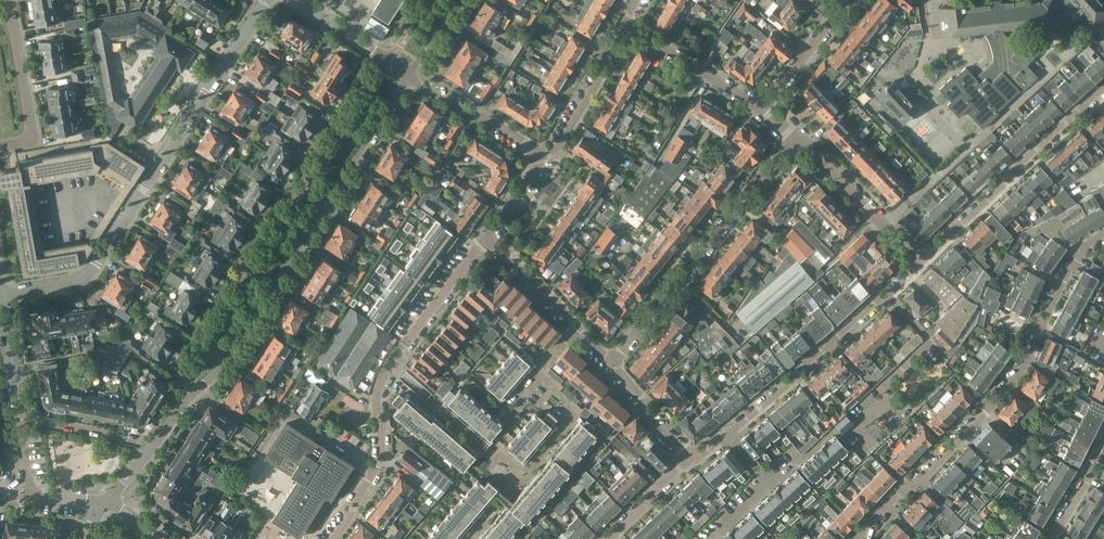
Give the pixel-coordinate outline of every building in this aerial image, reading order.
[(34,10),(54,7),(53,0),(35,0),(33,1),(34,10)] [(150,15),(156,19),(159,15),(162,10),(157,7),(160,2),(157,0),(154,0),(150,8),(153,10),(150,15)] [(196,15),(199,10),(205,14),(214,0),(193,0),(188,8),(187,9),(196,15)] [(214,0),(205,14),(212,19),(210,22),(218,27),(230,9),(224,5),(225,5),(223,4),(216,0),(214,0)] [(372,13),(388,24),(404,0),(380,0),(372,13)] [(588,10),(603,19),(609,8),(597,0),(594,0),(588,10)] [(667,5),(680,13),(687,2),(684,0),(669,0),(666,5),(667,5)] [(782,8),(796,19),(797,17),(798,19),(803,13),(801,12),(804,9),(793,0),(783,0),(783,1),(786,3),(782,8)] [(889,0),(878,0),(878,1),(877,0),(876,0),(873,5),(889,18),(898,7),(889,0)] [(916,0),(895,0),(908,10),(913,4),(914,5),(917,1),(916,0)] [(1000,4),(1000,1),(964,6),(964,5),(961,5),(961,0),(948,0),(949,7),(946,7),(944,7),(946,20),(940,21),(942,35),(976,31),(977,31),(980,33),(982,34),(984,36),(986,38),(988,40),(989,42),(990,44),(991,47),(992,49),(992,52),(993,55),(993,58),(993,61),(975,78),(965,67),(954,79),(952,77),(939,89),(951,101),(947,105),(959,117),(966,111),(983,128),(999,113),(997,112),(1020,91),(1021,92),(1038,77),(1026,65),(1034,58),(1023,45),(1019,49),(1000,29),(1000,27),(1050,21),(1050,19),(1074,16),(1075,17),(1082,11),(1090,20),(1087,22),(1093,29),(1095,28),(1103,20),(1103,4),(1100,0),(1033,0),(1000,4)] [(139,8),(143,1),(130,3),(131,9),(139,8)] [(486,2),(479,13),(500,27),(507,16),(508,17),(512,12),(501,5),(498,10),(486,2)] [(754,21),(759,14),(744,2),(735,14),(742,19),(746,15),(754,21)] [(692,10),(697,14),(702,6),(696,3),(692,10)] [(673,24),(680,13),(667,5),(660,16),(673,24)] [(889,18),(873,5),(869,9),(870,10),(866,15),(882,27),(887,31),(890,27),(885,23),(889,18)] [(144,11),(150,15),(153,10),(150,8),(147,6),(144,11)] [(56,15),(54,7),(34,10),(36,19),(38,19),(39,25),(44,25),(44,26),(51,25),(51,23),(60,22),(59,15),(56,15)] [(579,14),(578,17),(597,28),(603,19),(588,10),(584,7),(579,14)] [(563,8),(561,11),(575,20),(576,21),(577,19),(578,17),(578,16),(575,15),(577,11),(572,8),(569,11),(563,8)] [(796,19),(782,8),(779,12),(776,9),(769,17),(774,21),(776,19),(788,29),(791,25),(792,26),(796,21),(795,20),(796,19)] [(139,11),(89,20),(90,28),(90,29),(107,132),(106,134),(111,138),(123,119),(123,118),(118,115),(127,102),(127,101),(119,96),(109,39),(111,38),(110,35),(135,30),(145,14),(140,11),(139,11)] [(500,27),(479,13),(472,24),(493,38),(496,32),(493,30),(497,25),(500,27)] [(533,13),(530,18),(536,21),(539,16),(533,13)] [(145,14),(135,30),(155,43),(157,40),(160,43),(165,34),(166,34),(169,29),(145,14)] [(165,18),(159,15),(156,19),(162,23),(165,18)] [(862,19),(858,23),(872,35),(877,30),(879,31),(882,27),(866,15),(862,19)] [(673,24),(660,16),(654,26),(672,38),(676,32),(670,28),(673,24)] [(86,17),(63,21),(65,29),(87,25),(86,17)] [(578,17),(577,19),(581,22),(577,29),(591,38),(597,28),(578,17)] [(292,43),(303,26),(291,18),(287,24),(285,23),(281,28),(283,30),(280,35),(292,43)] [(371,18),(365,28),(384,40),(391,30),(371,18)] [(536,24),(529,20),(525,26),(532,30),(535,26),(536,24)] [(1095,28),(1100,33),(1103,29),(1103,20),(1095,28)] [(869,40),(872,35),(858,23),(854,28),(855,28),(851,33),(868,46),(871,42),(869,40)] [(187,31),(192,34),(196,28),(191,25),(187,31)] [(303,26),(292,43),(303,51),(315,34),(303,26)] [(785,45),(786,44),(773,33),(768,38),(762,33),(758,38),(753,33),(754,31),(749,27),(746,30),(757,39),(777,56),(783,61),(792,51),(785,45)] [(77,28),(65,30),(67,37),(78,35),(77,28)] [(911,29),(904,38),(922,35),(922,29),(923,29),(923,28),(922,28),(911,29)] [(135,30),(110,35),(111,38),(124,36),(131,36),(138,36),(144,39),(157,47),(154,53),(157,55),(127,101),(127,102),(118,115),(123,118),(123,119),(133,125),(133,126),(138,129),(141,123),(147,112),(176,68),(181,71),(182,71),(191,57),(178,49),(180,46),(181,46),(182,45),(166,35),(166,34),(165,34),(160,43),(157,40),(155,43),(135,30)] [(204,30),(200,36),(209,42),(213,36),(204,30)] [(556,33),(553,37),(581,54),(587,44),(573,36),(569,42),(564,39),(565,38),(556,33)] [(843,41),(858,54),(862,49),(864,50),(868,46),(851,33),(847,37),(843,41)] [(898,41),(902,36),(897,33),(893,37),(898,41)] [(738,39),(745,44),(748,40),(741,35),(738,39)] [(200,36),(196,43),(205,49),(209,42),(200,36)] [(561,55),(575,63),(581,54),(553,37),(551,41),(560,46),(556,52),(561,55)] [(701,59),(709,63),(716,52),(721,56),(728,47),(715,37),(710,45),(708,49),(701,59)] [(39,51),(41,58),(63,54),(62,46),(64,45),(62,38),(54,39),(54,38),(46,39),(47,40),(39,42),(41,51),(39,51)] [(490,46),(500,52),(513,60),(524,42),(519,39),(510,52),(494,41),(490,46)] [(749,48),(768,64),(771,60),(772,61),(777,56),(757,39),(754,43),(749,48)] [(276,51),(277,52),(279,47),(268,40),(263,46),(271,51),(269,53),(273,56),(276,51)] [(836,52),(853,65),(856,61),(854,59),(858,54),(843,41),(839,46),(840,47),(836,52)] [(460,52),(477,63),(481,65),(485,60),(488,55),(468,42),(466,44),(465,44),(460,52)] [(1086,49),(1082,53),(1103,76),(1103,74),(1103,62),(1099,56),(1095,59),(1090,53),(1093,50),(1089,46),(1086,49)] [(742,57),(748,63),(761,73),(763,70),(764,71),(769,66),(767,65),(768,64),(749,48),(742,57)] [(321,66),(326,70),(340,79),(343,75),(344,76),(345,74),(346,75),(350,69),(349,69),(350,68),(342,63),(345,59),(337,54),(332,50),(321,66)] [(646,68),(652,58),(639,50),(633,61),(646,68)] [(281,54),(277,52),(276,51),(273,56),(279,59),(281,54)] [(316,51),(311,60),(316,63),(322,54),(316,51)] [(460,52),(459,53),(453,62),(471,73),(477,63),(460,52)] [(496,58),(509,66),(513,60),(500,52),(496,58)] [(853,65),(836,52),(833,56),(832,55),(828,59),(829,60),(828,61),(842,73),(847,67),(850,69),(853,65)] [(885,61),(889,56),(884,52),(880,57),(885,61)] [(1087,67),(1084,70),(1095,82),(1103,76),(1082,53),(1078,56),(1087,67)] [(63,54),(41,58),(42,65),(44,65),(45,74),(52,73),(53,74),(68,71),(67,62),(65,63),(63,54)] [(269,75),(276,64),(261,54),(259,56),(256,57),(251,64),(269,75)] [(555,65),(569,74),(575,63),(561,55),(555,65)] [(300,70),(303,66),(307,60),(301,56),(296,63),(294,66),(300,70)] [(761,73),(748,63),(744,67),(735,59),(735,60),(732,57),(728,62),(729,63),(724,69),(730,74),(732,70),(744,81),(747,78),(753,83),(756,79),(757,80),(761,75),(760,74),(761,73)] [(639,79),(646,68),(633,61),(626,72),(639,79)] [(825,61),(814,75),(808,82),(809,84),(804,89),(803,89),(802,88),(802,89),(801,89),(800,89),(800,90),(799,91),(799,92),(800,93),(805,98),(804,99),(808,103),(822,90),(817,83),(826,72),(834,78),(839,72),(825,61)] [(1069,61),(1065,65),(1087,89),(1095,82),(1084,70),(1080,73),(1069,61)] [(475,76),(471,73),(453,62),(448,71),(446,74),(467,87),(470,83),(470,84),(475,76)] [(289,63),(285,69),(295,76),(299,70),(289,63)] [(544,72),(563,84),(569,74),(555,65),(551,71),(538,63),(535,67),(541,70),(544,72)] [(71,68),(71,69),(73,77),(90,74),(96,73),(94,64),(71,68)] [(269,75),(251,64),(247,72),(247,74),(246,77),(264,89),(266,86),(273,90),(278,81),(269,75)] [(529,68),(539,74),(541,70),(535,67),(531,64),(529,68)] [(1071,81),(1068,83),(1080,96),(1087,89),(1065,65),(1061,69),(1071,81)] [(867,78),(872,72),(867,68),(863,74),(867,78)] [(326,70),(319,82),(336,93),(341,85),(338,83),(340,79),(326,70)] [(639,79),(626,72),(626,71),(619,82),(633,90),(639,79)] [(544,72),(543,74),(547,77),(543,85),(558,94),(563,84),(544,72)] [(1059,73),(1051,80),(1054,83),(1062,76),(1059,73)] [(91,80),(90,74),(73,77),(74,83),(91,80)] [(860,87),(867,78),(863,74),(856,83),(860,87)] [(494,86),(495,87),(501,77),(497,75),(490,84),(494,86)] [(528,80),(521,75),(518,81),(525,85),(528,80)] [(849,81),(845,77),(827,95),(822,90),(808,103),(813,108),(813,107),(817,112),(831,99),(836,94),(841,90),(844,87),(849,81)] [(299,96),(304,87),(293,80),(288,89),(299,96)] [(894,80),(881,92),(878,89),(874,93),(903,123),(920,107),(894,80)] [(1065,80),(1058,87),(1072,103),(1080,96),(1068,83),(1065,80)] [(1057,93),(1053,97),(1065,110),(1072,103),(1058,87),(1052,81),(1045,88),(1049,92),(1053,88),(1057,93)] [(319,82),(311,94),(325,103),(328,98),(331,101),(336,93),(319,82)] [(619,83),(614,92),(613,92),(613,93),(631,104),(633,100),(628,97),(633,90),(619,82),(619,83)] [(697,85),(691,82),(684,92),(691,96),(697,85)] [(494,86),(490,84),(488,83),(480,96),(485,100),(494,86)] [(541,87),(534,83),(530,89),(538,93),(541,87)] [(72,92),(71,85),(48,89),(49,97),(48,98),(49,103),(50,104),(50,105),(73,101),(76,100),(75,91),(72,92)] [(505,94),(498,89),(492,99),(498,102),(497,104),(498,104),(497,106),(507,113),(516,99),(517,97),(514,87),(509,95),(506,93),(505,94)] [(287,89),(283,95),(295,102),(299,96),(287,89)] [(228,101),(245,113),(249,106),(253,108),(257,103),(237,91),(235,93),(232,94),(228,101)] [(264,102),(261,107),(260,107),(271,114),(281,98),(272,92),(268,98),(263,95),(260,99),(264,102)] [(538,102),(552,112),(558,103),(543,93),(540,98),(541,99),(538,102)] [(631,104),(613,93),(606,103),(620,111),(624,105),(631,110),(632,108),(638,112),(640,108),(634,105),(631,104)] [(1037,101),(1054,119),(1061,113),(1050,99),(1046,102),(1042,98),(1039,100),(1034,94),(1031,96),(1036,101),(1037,101)] [(78,100),(79,106),(94,104),(93,97),(78,100)] [(703,120),(713,104),(711,103),(712,102),(708,99),(707,100),(701,97),(689,117),(695,121),(697,117),(703,120)] [(516,99),(507,113),(517,119),(526,106),(516,99)] [(834,102),(831,99),(817,112),(821,115),(820,116),(824,120),(825,119),(826,120),(838,108),(833,103),(834,102)] [(851,99),(844,106),(849,111),(857,103),(853,99),(851,99)] [(50,105),(53,120),(74,117),(72,108),(74,107),(73,101),(50,105)] [(245,113),(228,101),(223,108),(223,112),(222,114),(241,127),(249,115),(245,113)] [(1034,113),(1046,126),(1054,119),(1037,101),(1036,101),(1035,102),(1035,103),(1033,105),(1037,111),(1034,113)] [(443,122),(446,117),(423,102),(419,109),(421,110),(419,113),(426,118),(426,119),(435,125),(439,119),(443,122)] [(532,106),(536,123),(546,121),(552,112),(538,102),(536,106),(532,106)] [(634,105),(640,108),(646,112),(649,107),(644,103),(642,105),(636,102),(634,105)] [(619,125),(622,127),(627,130),(629,126),(628,125),(632,119),(620,111),(606,103),(607,104),(601,114),(619,125)] [(703,120),(714,127),(724,110),(718,107),(719,106),(715,104),(714,105),(713,104),(703,120)] [(299,112),(294,120),(312,131),(317,123),(315,121),(317,117),(299,105),(296,110),(299,112)] [(526,106),(517,119),(526,126),(536,123),(532,106),(528,107),(526,106)] [(1026,111),(1021,106),(1017,109),(1020,113),(1021,114),(1026,111)] [(1021,114),(1020,113),(1017,109),(1009,117),(1012,121),(1016,118),(1017,118),(1021,114)] [(730,114),(731,113),(725,110),(724,111),(724,110),(714,127),(725,134),(735,117),(730,114)] [(833,142),(847,128),(848,128),(839,119),(843,115),(839,111),(831,120),(834,123),(825,133),(824,133),(824,134),(824,135),(824,136),(824,137),(825,137),(826,137),(826,138),(827,138),(828,137),(829,137),(833,142)] [(1021,114),(1039,133),(1046,126),(1034,113),(1031,116),(1026,111),(1021,114)] [(861,116),(865,121),(869,116),(865,112),(861,116)] [(428,136),(433,128),(435,125),(426,119),(426,118),(419,113),(410,126),(418,131),(419,130),(428,136)] [(676,118),(668,113),(663,122),(671,127),(676,118)] [(1103,113),(1096,120),(1103,129),(1103,113)] [(607,133),(610,128),(615,132),(619,125),(601,114),(594,125),(607,133)] [(1019,127),(1031,140),(1039,133),(1021,114),(1017,118),(1022,124),(1019,127)] [(79,132),(76,116),(74,117),(53,120),(53,121),(52,123),(53,127),(54,128),(56,136),(79,132)] [(1009,117),(1001,124),(1005,128),(1012,121),(1009,117)] [(264,126),(273,131),(275,128),(277,129),(279,125),(270,120),(267,124),(265,123),(264,126)] [(294,120),(287,131),(302,141),(305,136),(307,138),(312,131),(294,120)] [(894,128),(887,120),(883,124),(890,131),(894,128)] [(1087,128),(1097,139),(1103,134),(1103,129),(1096,120),(1087,128)] [(455,138),(462,127),(455,123),(448,133),(455,138)] [(1006,129),(1023,148),(1031,140),(1019,127),(1015,130),(1011,125),(1006,129)] [(421,147),(428,136),(419,130),(418,131),(410,126),(408,129),(407,128),(402,135),(421,147)] [(733,159),(745,145),(756,132),(751,128),(751,129),(749,127),(747,129),(743,126),(732,139),(741,147),(737,151),(729,145),(731,143),(727,140),(722,148),(729,153),(727,154),(733,159)] [(212,130),(209,131),(204,138),(226,152),(227,152),(231,145),(231,144),(234,138),(225,132),(224,134),(213,127),(212,130)] [(654,130),(665,137),(668,131),(661,127),(660,129),(656,128),(654,130)] [(867,127),(860,134),(863,137),(869,130),(867,127)] [(280,132),(277,129),(275,128),(273,131),(272,133),(277,136),(280,132)] [(839,145),(843,149),(858,135),(854,131),(852,133),(847,128),(833,142),(838,146),(839,145)] [(95,129),(83,131),(84,138),(97,136),(95,129)] [(1023,148),(1006,129),(1002,133),(1007,139),(1004,141),(1015,155),(1023,148)] [(599,138),(588,130),(583,136),(573,150),(584,158),(594,144),(599,138)] [(1098,151),(1092,157),(1085,149),(1091,143),(1080,131),(1072,139),(1083,152),(1093,162),(1096,160),(1096,161),(1103,156),(1103,154),(1100,149),(1098,151)] [(244,135),(239,132),(236,136),(238,138),(237,140),(244,144),(247,139),(243,136),(244,135)] [(755,161),(762,152),(762,151),(765,147),(765,144),(761,140),(762,138),(760,137),(761,136),(756,132),(745,145),(753,152),(749,156),(755,161)] [(20,161),(17,162),(16,153),(9,154),(12,169),(4,171),(2,171),(1,172),(0,173),(0,184),(1,185),(1,186),(2,186),(4,186),(7,187),(8,187),(24,275),(39,272),(39,273),(80,266),(79,260),(85,259),(93,246),(87,242),(45,249),(33,183),(96,172),(100,165),(132,185),(145,166),(108,142),(111,138),(106,134),(103,137),(44,148),(44,151),(19,156),(20,161)] [(858,135),(843,149),(847,154),(846,155),(850,159),(864,145),(859,140),(861,138),(858,135)] [(689,144),(684,141),(676,136),(664,156),(677,165),(685,151),(684,151),(689,144)] [(212,169),(221,175),(229,180),(234,173),(220,165),(224,160),(221,159),(226,152),(204,138),(199,146),(200,148),(198,150),(216,162),(212,169)] [(444,147),(449,150),(454,142),(450,139),(444,147)] [(477,158),(485,145),(475,139),(467,151),(477,158)] [(1063,147),(1077,162),(1084,169),(1089,166),(1079,155),(1083,152),(1072,139),(1063,147)] [(876,151),(878,149),(882,144),(878,141),(872,147),(876,151)] [(278,143),(271,155),(289,166),(294,159),(291,158),(294,153),(278,143)] [(391,143),(383,157),(401,168),(409,157),(398,149),(398,148),(391,143)] [(855,163),(859,167),(872,154),(874,152),(866,143),(864,145),(850,159),(854,164),(855,163)] [(594,165),(604,151),(594,144),(584,158),(594,165)] [(684,151),(685,151),(692,156),(693,154),(696,156),(700,151),(689,144),(684,151)] [(991,152),(1003,165),(1012,158),(1000,144),(991,152)] [(485,145),(477,158),(487,164),(495,151),(485,145)] [(733,159),(743,167),(746,170),(751,165),(755,161),(749,156),(753,152),(745,145),(733,159)] [(987,147),(982,151),(987,156),(983,159),(995,173),(1003,165),(991,152),(987,147)] [(1063,147),(1055,154),(1066,167),(1069,169),(1077,162),(1063,147)] [(718,168),(714,174),(729,186),(730,185),(732,185),(734,183),(734,181),(737,177),(738,178),(739,177),(736,175),(723,165),(727,160),(730,163),(733,159),(727,154),(729,153),(722,148),(718,155),(713,164),(718,168)] [(649,149),(645,155),(652,159),(656,153),(649,149)] [(491,171),(507,168),(505,158),(495,151),(487,164),(490,166),(491,171)] [(604,151),(594,165),(604,172),(606,174),(611,178),(615,173),(608,168),(615,158),(604,151)] [(440,166),(442,161),(432,154),(428,160),(434,165),(435,164),(439,167),(440,166)] [(867,176),(881,163),(872,154),(859,167),(863,171),(862,172),(867,176)] [(1061,172),(1065,176),(1071,172),(1069,169),(1066,167),(1055,154),(1046,162),(1057,175),(1061,172)] [(284,174),(289,166),(271,155),(267,162),(263,159),(259,165),(257,163),(253,170),(266,178),(270,171),(279,177),(282,172),(284,174)] [(895,166),(899,162),(902,159),(898,156),(891,162),(895,166)] [(401,168),(383,157),(375,169),(382,173),(383,172),(393,179),(401,168)] [(995,173),(983,159),(980,162),(975,157),(972,159),(971,159),(969,161),(975,166),(987,180),(995,173)] [(736,175),(743,167),(733,159),(730,163),(727,160),(723,165),(736,175)] [(642,174),(644,175),(652,164),(646,160),(641,167),(638,171),(642,174)] [(883,161),(867,177),(871,181),(872,180),(876,184),(892,169),(883,161)] [(633,162),(630,167),(637,171),(640,167),(633,162)] [(180,174),(198,186),(205,174),(190,164),(188,166),(185,167),(180,174)] [(435,172),(439,167),(435,164),(434,165),(431,170),(435,172)] [(644,217),(673,180),(652,164),(644,175),(626,202),(644,217)] [(787,178),(800,189),(802,191),(812,179),(811,177),(799,164),(789,174),(790,175),(787,178)] [(964,169),(960,164),(955,169),(959,173),(964,169)] [(968,166),(964,170),(980,186),(987,180),(975,166),(971,170),(968,166)] [(503,187),(509,178),(507,168),(491,171),(492,175),(490,178),(503,187)] [(1041,168),(1033,174),(1051,194),(1055,190),(1054,189),(1057,186),(1041,168)] [(208,175),(217,181),(221,175),(212,169),(208,175)] [(441,169),(435,179),(439,181),(445,172),(441,169)] [(898,172),(895,172),(892,169),(876,184),(880,188),(879,189),(883,194),(897,180),(902,176),(898,172)] [(255,181),(247,192),(265,203),(270,196),(268,194),(270,190),(262,184),(266,178),(253,170),(248,177),(255,181)] [(685,170),(682,173),(679,178),(683,181),(687,176),(689,178),(694,182),(698,176),(693,173),(692,175),(685,170)] [(973,192),(980,186),(964,170),(961,173),(964,177),(961,179),(973,192)] [(919,182),(927,175),(922,171),(915,177),(919,182)] [(1077,177),(1072,173),(1071,172),(1065,176),(1058,183),(1062,187),(1070,182),(1077,177)] [(198,186),(180,174),(176,182),(176,185),(174,187),(190,197),(198,186)] [(601,181),(592,174),(584,184),(599,195),(606,184),(615,191),(620,184),(611,178),(606,174),(601,181)] [(706,183),(723,197),(724,197),(722,195),(724,193),(726,195),(727,194),(724,192),(725,191),(727,191),(729,189),(729,187),(729,186),(714,174),(706,183)] [(1033,174),(1025,181),(1038,195),(1041,192),(1046,198),(1051,194),(1033,174)] [(897,180),(883,194),(889,199),(888,200),(888,201),(888,202),(888,203),(889,203),(890,204),(891,204),(892,203),(911,185),(902,176),(897,180)] [(467,184),(461,179),(456,177),(450,185),(461,193),(467,184)] [(503,187),(490,178),(488,182),(486,180),(482,186),(497,195),(503,187)] [(779,189),(792,199),(800,189),(787,178),(782,184),(781,184),(779,186),(780,187),(779,189)] [(940,182),(940,183),(960,204),(969,196),(951,178),(946,183),(943,179),(940,182)] [(424,189),(426,190),(435,197),(441,188),(430,180),(424,189)] [(677,180),(670,190),(674,193),(682,184),(677,180)] [(711,203),(716,207),(718,204),(720,204),(723,201),(722,199),(723,197),(706,183),(704,181),(694,194),(709,206),(711,203)] [(1034,207),(1036,209),(1043,202),(1041,200),(1038,195),(1025,181),(1019,187),(1017,188),(1034,207)] [(391,201),(394,196),(372,182),(367,189),(368,190),(366,194),(374,199),(374,200),(383,206),(387,199),(391,201)] [(402,185),(397,182),(393,188),(399,191),(402,185)] [(953,212),(960,204),(940,183),(935,187),(944,197),(941,200),(953,212)] [(599,195),(584,184),(578,193),(579,193),(577,195),(591,205),(599,195)] [(1071,244),(1072,243),(1103,223),(1103,184),(1090,191),(1091,193),(1077,204),(1065,210),(1055,215),(1054,216),(1071,244)] [(628,199),(632,192),(624,187),(619,193),(628,199)] [(809,197),(806,194),(800,199),(804,204),(807,200),(816,210),(829,197),(830,197),(820,187),(809,197)] [(1017,188),(1009,196),(1022,210),(1025,206),(1031,213),(1036,209),(1017,188)] [(1058,202),(1065,210),(1077,204),(1063,188),(1054,197),(1057,201),(1058,202)] [(771,198),(784,209),(792,199),(779,189),(777,190),(775,190),(774,192),(774,194),(771,198)] [(426,190),(417,203),(433,214),(433,213),(437,207),(454,219),(451,223),(467,235),(472,228),(471,227),(473,223),(467,218),(466,220),(458,214),(435,197),(426,190)] [(237,202),(240,204),(255,213),(258,209),(260,210),(265,203),(247,192),(244,198),(241,196),(237,202)] [(701,216),(709,206),(694,194),(692,192),(689,196),(687,194),(682,201),(685,204),(701,216)] [(927,192),(923,196),(945,219),(953,212),(941,200),(938,203),(927,192)] [(420,196),(415,193),(411,199),(415,202),(420,196)] [(468,201),(465,204),(481,215),(484,211),(483,210),(487,205),(477,198),(470,193),(466,199),(468,201)] [(374,199),(366,194),(358,206),(366,211),(367,210),(376,216),(380,218),(386,208),(383,206),(374,200),(374,199)] [(591,205),(577,195),(570,205),(589,220),(593,215),(587,211),(591,205)] [(928,212),(925,215),(937,227),(945,219),(923,196),(917,201),(928,212)] [(1009,196),(1001,203),(1022,226),(1024,225),(1020,222),(1025,218),(1019,212),(1022,210),(1009,196)] [(816,210),(824,218),(837,206),(836,205),(836,203),(835,202),(833,202),(829,197),(816,210)] [(763,206),(764,207),(762,209),(771,217),(767,222),(775,228),(779,222),(775,219),(780,214),(783,217),(787,212),(784,209),(771,198),(766,204),(764,204),(763,206)] [(202,205),(192,199),(188,205),(198,212),(202,205)] [(415,202),(411,199),(407,206),(411,209),(415,202)] [(670,199),(667,204),(672,208),(676,203),(670,199)] [(162,203),(157,211),(174,222),(181,212),(184,214),(185,212),(184,212),(166,200),(164,203),(162,203)] [(640,223),(644,217),(626,202),(618,212),(636,228),(641,231),(644,226),(640,223)] [(1058,202),(1049,209),(1055,215),(1065,210),(1058,202)] [(1022,226),(1001,203),(993,210),(1006,225),(1010,222),(1018,230),(1022,226)] [(481,215),(465,204),(458,214),(466,220),(467,218),(473,223),(476,219),(478,220),(481,215)] [(667,204),(663,209),(668,213),(672,208),(667,204)] [(685,204),(678,213),(693,225),(693,224),(692,223),(695,220),(696,221),(701,216),(685,204)] [(188,205),(184,212),(185,212),(194,218),(198,212),(188,205)] [(589,220),(570,205),(563,215),(576,226),(580,220),(586,225),(589,220)] [(366,211),(358,206),(357,209),(355,207),(350,215),(369,227),(376,216),(367,210),(366,211)] [(415,206),(411,211),(417,215),(421,209),(415,206)] [(837,206),(824,218),(833,228),(846,216),(842,211),(842,209),(840,208),(838,207),(837,206)] [(918,215),(912,208),(908,213),(929,234),(937,227),(925,215),(921,212),(918,215)] [(1045,220),(1054,216),(1055,215),(1049,209),(1040,215),(1045,220)] [(174,222),(157,211),(152,218),(153,220),(150,224),(160,230),(158,233),(158,236),(169,243),(172,238),(175,233),(170,229),(174,222)] [(657,214),(653,211),(647,219),(651,222),(657,214)] [(801,217),(804,220),(810,215),(806,212),(801,217)] [(227,223),(224,229),(242,240),(247,232),(244,231),(247,226),(232,216),(226,213),(222,219),(227,223)] [(609,219),(606,216),(602,213),(597,221),(604,226),(609,219)] [(693,225),(678,213),(670,222),(685,234),(689,229),(688,228),(691,226),(692,226),(693,225)] [(929,234),(908,213),(900,220),(904,225),(907,227),(914,235),(921,242),(929,234)] [(796,222),(800,219),(799,218),(794,214),(791,217),(796,222)] [(997,236),(1007,247),(1013,237),(991,214),(984,221),(983,221),(997,236)] [(576,226),(563,215),(555,225),(574,239),(577,234),(573,231),(576,226)] [(804,220),(808,224),(813,219),(810,215),(804,220)] [(1039,224),(1045,220),(1040,215),(1034,220),(1037,224),(1039,224)] [(846,216),(833,228),(837,232),(843,238),(856,226),(854,224),(854,222),(852,220),(850,220),(846,216)] [(1045,220),(1039,224),(1042,230),(1044,233),(1051,238),(1066,248),(1071,244),(1054,216),(1045,220)] [(819,267),(833,253),(832,252),(800,219),(796,222),(784,237),(780,234),(777,238),(780,241),(783,244),(786,247),(789,250),(814,281),(824,272),(819,267)] [(436,220),(430,229),(450,244),(457,235),(436,220)] [(765,229),(764,230),(752,221),(748,225),(746,226),(744,229),(744,231),(758,243),(763,238),(766,240),(771,233),(773,231),(767,226),(765,229)] [(974,230),(973,230),(987,245),(997,236),(983,221),(979,225),(977,225),(974,228),(974,230)] [(670,222),(662,232),(676,243),(679,240),(680,240),(685,234),(670,222)] [(340,223),(333,234),(350,245),(354,247),(361,236),(340,223)] [(1025,230),(1029,233),(1039,241),(1038,241),(1060,256),(1066,248),(1051,238),(1050,240),(1038,232),(1042,230),(1039,224),(1037,224),(1025,230)] [(574,239),(555,225),(548,235),(562,246),(566,240),(571,244),(574,239)] [(607,255),(622,235),(608,225),(593,246),(607,255)] [(654,242),(669,254),(674,248),(673,248),(676,243),(662,232),(657,228),(649,237),(654,242)] [(833,228),(828,234),(823,239),(830,247),(832,245),(830,243),(833,240),(831,238),(837,232),(833,228)] [(213,238),(217,240),(232,250),(234,246),(237,247),(242,240),(224,229),(220,235),(216,233),(213,238)] [(430,229),(423,239),(427,242),(427,241),(444,253),(450,244),(430,229)] [(595,239),(599,234),(594,230),(590,236),(595,239)] [(819,235),(823,239),(828,234),(824,230),(819,235)] [(990,278),(990,276),(993,269),(984,261),(987,258),(984,255),(986,253),(983,249),(987,245),(973,230),(972,231),(971,231),(968,234),(967,235),(963,239),(975,251),(971,255),(964,248),(964,249),(990,278)] [(1023,243),(1029,233),(1025,230),(1013,237),(1019,240),(1022,242),(1023,243)] [(380,231),(375,239),(380,242),(385,245),(390,238),(380,231)] [(735,241),(735,242),(749,254),(758,243),(744,231),(740,236),(738,236),(735,239),(735,241)] [(347,251),(350,245),(333,234),(326,245),(346,258),(350,253),(347,251)] [(871,241),(863,234),(851,245),(861,255),(862,254),(866,250),(864,248),(871,241)] [(562,246),(548,235),(540,246),(554,256),(566,265),(569,261),(557,252),(562,246)] [(595,239),(590,236),(584,244),(589,248),(595,239)] [(138,240),(133,247),(152,259),(156,254),(161,257),(164,251),(167,247),(156,240),(153,240),(152,243),(143,237),(141,240),(138,240)] [(665,260),(669,254),(654,242),(649,237),(641,247),(646,251),(661,263),(664,259),(665,260)] [(181,244),(172,238),(169,243),(169,244),(178,250),(181,244)] [(397,239),(394,244),(399,248),(403,243),(397,239)] [(421,250),(437,262),(437,263),(438,264),(446,254),(444,253),(427,241),(427,242),(421,250)] [(1038,241),(1033,249),(1055,264),(1060,256),(1038,241)] [(385,245),(380,242),(377,248),(381,251),(382,249),(384,250),(385,249),(387,246),(385,245)] [(740,265),(749,254),(735,242),(734,243),(732,243),(730,246),(730,248),(726,253),(740,265)] [(872,255),(877,261),(889,272),(889,273),(896,266),(896,263),(888,255),(875,242),(870,247),(867,250),(872,255)] [(169,244),(167,247),(164,251),(173,256),(178,250),(169,244)] [(394,244),(390,249),(395,253),(399,248),(394,244)] [(861,255),(851,245),(838,257),(848,266),(854,261),(857,258),(861,255)] [(554,256),(540,246),(533,256),(540,262),(537,266),(544,271),(554,256)] [(582,246),(577,254),(581,257),(587,249),(582,246)] [(593,246),(591,250),(602,262),(607,255),(593,246)] [(148,266),(152,259),(133,247),(129,254),(129,258),(128,260),(142,270),(142,271),(148,275),(152,268),(148,266)] [(417,247),(410,256),(412,258),(414,259),(431,271),(437,263),(437,262),(421,250),(417,247)] [(987,286),(990,278),(964,249),(960,253),(954,247),(945,256),(963,274),(968,270),(962,265),(965,261),(973,269),(962,280),(971,289),(966,297),(971,302),(981,305),(986,287),(987,286)] [(223,263),(214,257),(215,255),(205,249),(200,257),(204,260),(201,265),(218,276),(223,269),(221,267),(223,263)] [(1027,257),(1049,273),(1055,264),(1033,249),(1027,257)] [(764,284),(761,279),(758,279),(735,312),(754,334),(774,315),(781,309),(789,302),(794,298),(814,281),(789,250),(785,256),(784,256),(781,261),(780,260),(777,265),(772,272),(768,280),(764,284)] [(661,263),(646,251),(639,261),(654,273),(658,268),(657,267),(661,263)] [(778,251),(774,255),(778,259),(780,260),(781,261),(784,256),(785,256),(778,251)] [(1014,265),(1017,259),(1004,252),(996,267),(1002,270),(1006,262),(1014,265)] [(718,263),(717,264),(731,276),(740,265),(726,253),(722,258),(720,258),(718,261),(718,263)] [(629,254),(625,258),(622,262),(627,266),(630,262),(634,258),(629,254)] [(774,255),(773,254),(769,259),(777,265),(780,260),(778,259),(774,255)] [(862,254),(861,255),(857,258),(864,265),(865,265),(880,281),(884,277),(885,277),(887,275),(887,274),(889,272),(877,261),(872,265),(862,254)] [(955,282),(963,274),(945,256),(937,264),(949,277),(950,276),(955,282)] [(320,266),(317,270),(326,275),(325,276),(334,282),(338,276),(341,277),(344,272),(323,258),(318,265),(320,266)] [(407,269),(405,272),(413,278),(415,275),(424,281),(431,271),(414,259),(412,258),(405,267),(407,268),(407,269)] [(563,291),(567,296),(581,284),(572,274),(577,269),(576,268),(583,262),(577,258),(567,267),(564,272),(568,277),(558,286),(560,287),(559,289),(562,291),(563,291)] [(857,258),(854,261),(864,272),(860,277),(871,289),(874,287),(877,285),(877,284),(880,281),(865,265),(864,265),(857,258)] [(602,265),(599,261),(593,265),(597,269),(602,265)] [(634,265),(629,270),(646,283),(654,273),(639,261),(635,266),(634,265)] [(1089,268),(1099,273),(1102,268),(1093,262),(1089,268)] [(731,276),(717,264),(716,265),(715,264),(712,267),(712,270),(708,275),(722,286),(731,276)] [(213,284),(218,276),(201,265),(193,277),(208,286),(211,282),(213,284)] [(609,271),(602,265),(597,269),(604,276),(609,271)] [(608,270),(615,277),(621,271),(619,269),(618,270),(613,265),(608,270)] [(832,269),(838,275),(848,285),(861,300),(869,292),(855,278),(852,281),(850,280),(851,279),(838,265),(834,268),(833,267),(832,269)] [(996,267),(991,276),(997,280),(1002,270),(996,267)] [(1018,275),(1016,278),(1041,290),(1045,280),(1029,272),(1021,268),(1018,275)] [(359,275),(358,275),(363,278),(363,277),(367,272),(362,269),(359,275)] [(400,269),(394,278),(414,293),(421,284),(424,281),(415,275),(413,278),(405,272),(400,269)] [(833,280),(838,275),(832,269),(826,274),(831,281),(830,282),(834,286),(836,284),(833,280)] [(981,306),(981,305),(971,302),(966,297),(933,269),(923,279),(950,308),(936,321),(941,327),(959,346),(960,344),(966,336),(977,322),(979,315),(981,306)] [(317,270),(309,282),(317,287),(318,286),(327,292),(327,293),(331,296),(338,284),(334,282),(325,276),(326,275),(317,270)] [(629,270),(625,275),(623,273),(620,277),(625,282),(621,287),(637,301),(638,300),(640,302),(644,296),(639,292),(646,283),(629,270)] [(764,277),(768,280),(772,272),(769,270),(764,277)] [(1078,280),(1099,291),(1103,281),(1083,270),(1078,280)] [(178,288),(183,279),(170,271),(165,279),(178,288)] [(347,277),(359,285),(363,278),(358,275),(358,276),(351,272),(347,277)] [(753,281),(756,278),(749,272),(746,276),(753,281)] [(132,287),(135,283),(119,273),(116,277),(115,276),(114,277),(112,278),(110,281),(110,284),(133,299),(138,290),(132,287)] [(161,284),(148,275),(144,280),(153,285),(158,289),(161,284)] [(190,283),(193,279),(187,275),(184,280),(190,283)] [(494,275),(485,286),(492,293),(502,282),(501,281),(494,275)] [(718,291),(722,286),(708,275),(707,276),(706,275),(702,279),(703,281),(700,285),(716,299),(720,293),(718,291)] [(1014,287),(1037,298),(1041,290),(1016,278),(1012,276),(1008,285),(1014,287)] [(823,288),(828,284),(822,277),(817,281),(823,288)] [(394,278),(387,288),(391,291),(391,290),(408,302),(414,293),(394,278)] [(502,282),(492,293),(501,300),(512,287),(503,279),(501,281),(502,282)] [(144,280),(141,286),(149,291),(153,285),(144,280)] [(1078,280),(1073,289),(1089,297),(1094,300),(1099,291),(1078,280)] [(824,308),(832,300),(835,297),(831,292),(828,295),(823,288),(817,281),(808,289),(824,308)] [(317,287),(309,282),(308,285),(306,284),(302,291),(324,305),(327,307),(329,303),(326,301),(327,301),(323,299),(327,293),(327,292),(318,286),(317,287)] [(133,299),(110,284),(109,285),(107,285),(105,288),(106,291),(105,292),(106,292),(104,297),(119,307),(115,313),(116,313),(124,319),(128,321),(131,316),(124,311),(133,299)] [(487,302),(486,303),(494,309),(501,300),(492,293),(485,286),(483,284),(476,292),(476,293),(487,302)] [(577,306),(590,294),(581,284),(567,296),(572,301),(572,302),(574,305),(575,305),(577,306)] [(512,287),(501,300),(509,307),(522,292),(513,285),(512,287)] [(848,285),(840,293),(853,308),(861,300),(848,285)] [(987,286),(986,287),(981,305),(981,306),(988,309),(995,312),(1001,301),(997,299),(1000,292),(987,286)] [(181,295),(177,301),(195,313),(200,306),(197,304),(200,300),(181,287),(178,293),(181,295)] [(618,291),(621,293),(615,300),(620,304),(629,311),(637,301),(621,287),(618,291)] [(1007,296),(1009,296),(1032,307),(1037,298),(1014,287),(1011,294),(1009,293),(1007,296)] [(915,310),(911,313),(918,320),(933,306),(915,288),(910,292),(909,292),(904,296),(905,297),(904,298),(915,310)] [(480,311),(486,303),(487,302),(476,293),(476,292),(472,289),(464,298),(480,311)] [(1089,297),(1073,289),(1068,299),(1089,310),(1094,313),(1092,315),(1098,318),(1099,316),(1101,311),(1096,309),(1097,307),(1088,303),(1088,302),(1087,301),(1089,297)] [(391,291),(385,299),(401,311),(401,312),(402,313),(410,303),(408,302),(391,290),(391,291)] [(733,296),(739,301),(743,296),(737,291),(735,294),(733,296)] [(827,332),(833,327),(832,323),(818,306),(814,308),(808,300),(812,298),(807,291),(799,297),(804,303),(811,312),(827,332)] [(522,292),(509,307),(517,314),(517,315),(527,303),(527,304),(531,300),(522,292)] [(840,293),(835,297),(832,300),(844,316),(853,308),(840,293)] [(353,298),(348,295),(344,300),(349,303),(353,298)] [(590,300),(594,305),(586,312),(594,320),(595,321),(596,320),(598,322),(609,308),(599,300),(595,295),(590,300)] [(1026,316),(1027,317),(1032,307),(1009,296),(1005,305),(1011,308),(1018,312),(1017,313),(1026,317),(1026,316)] [(793,307),(794,309),(802,302),(803,303),(804,303),(799,297),(795,300),(794,298),(789,302),(793,307)] [(464,298),(457,306),(472,319),(480,311),(464,298)] [(291,299),(284,310),(301,321),(305,316),(308,318),(311,313),(291,299)] [(378,308),(395,320),(401,312),(401,311),(385,299),(378,308)] [(1068,299),(1062,308),(1078,317),(1080,314),(1085,317),(1089,310),(1068,299)] [(676,310),(675,311),(689,322),(695,316),(692,313),(695,308),(685,300),(676,311),(676,310)] [(844,316),(832,300),(824,308),(836,323),(844,316)] [(165,310),(169,313),(185,323),(188,319),(190,320),(195,313),(177,301),(173,308),(168,305),(165,310)] [(781,309),(786,315),(785,314),(793,307),(789,302),(781,309)] [(535,311),(527,304),(527,303),(517,315),(517,314),(513,318),(522,326),(535,311)] [(725,307),(731,312),(734,308),(729,303),(725,307)] [(374,305),(367,314),(388,330),(395,320),(378,308),(374,305)] [(472,319),(457,306),(450,315),(454,318),(465,327),(469,330),(476,323),(472,319)] [(609,308),(598,322),(605,327),(601,333),(607,338),(628,313),(618,306),(615,310),(618,313),(616,314),(609,308)] [(981,306),(979,315),(977,322),(984,327),(988,309),(981,306)] [(377,356),(391,334),(351,307),(337,330),(377,356)] [(92,330),(90,330),(87,311),(86,309),(84,309),(83,308),(80,308),(79,310),(77,311),(74,312),(76,323),(74,324),(76,332),(77,332),(78,339),(84,338),(83,333),(92,331),(92,330)] [(1076,320),(1078,317),(1062,308),(1057,318),(1078,329),(1081,323),(1076,320)] [(124,319),(116,313),(112,319),(110,320),(106,320),(105,312),(97,314),(96,309),(94,310),(93,309),(89,309),(88,311),(87,311),(90,330),(92,330),(92,331),(100,330),(100,333),(108,332),(107,328),(120,326),(124,319)] [(781,309),(774,315),(779,321),(786,315),(781,309)] [(34,314),(35,314),(31,315),(31,317),(46,327),(46,330),(49,329),(50,332),(52,332),(53,334),(54,336),(64,334),(62,325),(60,325),(59,314),(58,310),(34,314)] [(297,327),(301,321),(284,310),(277,321),(297,334),(300,329),(297,327)] [(76,323),(74,312),(69,313),(69,312),(67,312),(66,311),(62,312),(61,313),(59,314),(60,325),(62,325),(64,334),(64,336),(71,335),(73,349),(80,347),(79,345),(78,339),(77,332),(76,332),(74,324),(76,323)] [(535,311),(522,326),(531,333),(544,318),(535,311)] [(672,319),(669,322),(685,334),(692,324),(689,322),(675,311),(670,317),(672,319)] [(488,318),(495,324),(500,317),(493,312),(488,318)] [(806,323),(819,339),(827,332),(811,312),(802,319),(806,323)] [(332,319),(337,322),(341,316),(336,313),(332,319)] [(889,313),(875,325),(888,338),(891,342),(894,339),(890,336),(894,332),(901,326),(889,313)] [(735,341),(723,329),(715,320),(710,326),(707,326),(707,323),(703,316),(698,316),(699,325),(699,333),(699,338),(698,347),(702,353),(717,340),(721,336),(729,346),(735,341)] [(46,327),(31,317),(32,321),(30,322),(34,345),(36,345),(38,360),(55,357),(53,350),(50,351),(49,346),(55,345),(53,336),(54,336),(53,334),(52,332),(50,332),(49,329),(46,330),(46,327)] [(454,318),(447,326),(462,339),(469,330),(465,327),(454,318)] [(552,325),(544,318),(531,333),(539,340),(552,325)] [(1074,335),(1085,341),(1089,335),(1084,333),(1078,329),(1057,318),(1051,328),(1052,329),(1066,336),(1072,339),(1074,335)] [(502,319),(499,322),(506,328),(509,325),(502,319)] [(774,319),(767,324),(771,328),(777,323),(774,319)] [(685,334),(669,322),(662,331),(677,344),(685,334)] [(806,323),(797,330),(810,346),(819,339),(806,323)] [(149,335),(171,349),(176,342),(174,340),(177,336),(158,324),(154,329),(158,331),(154,337),(150,334),(149,335)] [(1084,333),(1089,335),(1094,326),(1090,324),(1084,333)] [(548,348),(561,333),(552,325),(539,340),(548,348)] [(867,333),(866,333),(865,334),(878,348),(888,338),(875,325),(871,329),(869,329),(867,331),(867,333)] [(978,325),(974,330),(980,335),(984,330),(978,325)] [(462,339),(447,326),(439,335),(454,348),(462,339)] [(766,326),(759,331),(762,335),(769,329),(766,326)] [(499,333),(494,329),(492,327),(487,332),(495,338),(499,333)] [(941,327),(933,336),(932,337),(950,358),(954,353),(959,346),(941,327)] [(363,378),(377,356),(337,330),(327,345),(323,352),(324,353),(317,364),(318,367),(331,376),(334,375),(335,374),(338,376),(337,377),(338,380),(351,388),(354,388),(361,377),(363,378)] [(505,333),(511,339),(514,335),(507,330),(505,333)] [(786,333),(789,337),(802,353),(810,346),(797,330),(793,333),(790,330),(786,333)] [(662,331),(654,341),(670,354),(677,344),(662,331)] [(490,344),(495,338),(487,332),(483,337),(490,344)] [(781,343),(794,360),(802,353),(789,337),(786,333),(781,337),(778,339),(781,343)] [(922,340),(922,338),(917,333),(899,350),(905,356),(922,340)] [(1047,338),(1043,348),(1071,361),(1072,359),(1075,354),(1078,349),(1050,333),(1047,338)] [(859,340),(856,343),(868,356),(878,348),(865,334),(863,336),(861,336),(859,338),(859,340)] [(126,345),(132,349),(140,354),(144,349),(162,359),(164,355),(167,357),(171,349),(149,335),(142,346),(131,339),(126,345)] [(270,343),(268,346),(276,351),(276,352),(285,358),(285,357),(290,351),(293,353),(296,349),(274,335),(269,342),(270,343)] [(439,335),(432,343),(447,356),(454,348),(439,335)] [(511,339),(518,344),(521,341),(514,335),(511,339)] [(755,335),(749,341),(752,345),(759,338),(757,335),(755,335)] [(717,340),(723,346),(728,353),(738,344),(735,341),(729,346),(721,336),(717,340)] [(778,339),(771,346),(787,366),(794,360),(781,343),(778,339)] [(707,359),(723,346),(717,340),(702,353),(707,359)] [(670,354),(654,341),(646,350),(662,363),(670,354)] [(984,346),(1005,362),(1012,353),(998,342),(995,347),(988,341),(984,346)] [(748,342),(741,348),(744,352),(752,346),(748,342)] [(122,363),(132,349),(126,345),(123,343),(87,350),(87,355),(87,356),(106,360),(122,363)] [(432,343),(425,351),(440,364),(447,356),(432,343)] [(868,356),(856,343),(855,344),(853,344),(851,346),(851,347),(846,352),(858,366),(868,356)] [(480,355),(485,350),(477,344),(473,349),(480,355)] [(686,353),(690,349),(685,344),(682,348),(686,353)] [(954,353),(956,354),(958,356),(965,347),(960,344),(959,346),(954,353)] [(276,351),(268,346),(267,345),(262,353),(263,354),(260,358),(268,364),(269,363),(278,369),(282,371),(289,360),(285,357),(285,358),(276,352),(276,351)] [(977,356),(984,361),(997,372),(1005,362),(984,346),(980,351),(977,356)] [(578,354),(569,347),(556,362),(564,369),(578,354)] [(695,348),(687,355),(692,361),(700,353),(695,348)] [(1071,361),(1043,348),(1038,358),(1039,359),(1037,364),(1055,374),(1059,368),(1065,371),(1071,361)] [(476,360),(480,355),(473,349),(468,354),(476,360)] [(760,356),(763,360),(775,375),(784,368),(768,349),(759,356),(760,356)] [(537,365),(535,363),(532,361),(524,354),(522,357),(515,350),(485,384),(503,400),(532,366),(534,368),(537,365)] [(528,354),(537,361),(539,357),(531,350),(528,354)] [(646,350),(644,353),(639,359),(655,372),(662,363),(646,350)] [(905,356),(899,350),(901,352),(894,358),(898,363),(905,356)] [(311,351),(308,357),(312,360),(316,354),(311,351)] [(425,351),(417,360),(433,373),(440,364),(425,351)] [(586,362),(578,354),(564,369),(573,376),(573,377),(583,365),(583,366),(586,362)] [(1075,354),(1072,359),(1081,365),(1085,359),(1075,354)] [(100,367),(104,368),(106,360),(87,356),(88,366),(94,366),(100,367)] [(754,366),(767,382),(775,375),(763,360),(760,356),(756,359),(759,363),(754,366)] [(997,372),(984,361),(981,365),(970,356),(966,362),(968,364),(990,381),(997,372)] [(131,358),(125,368),(128,370),(136,367),(139,363),(131,358)] [(274,374),(278,369),(269,363),(268,364),(260,358),(259,361),(257,360),(252,367),(275,382),(278,377),(274,374)] [(829,366),(840,380),(843,384),(849,379),(848,379),(854,375),(839,358),(834,362),(832,362),(830,364),(830,366),(829,366)] [(655,372),(639,359),(631,369),(649,384),(653,379),(651,378),(655,372)] [(122,363),(106,360),(104,368),(105,368),(110,369),(118,370),(122,363)] [(433,373),(417,360),(410,368),(425,381),(433,373)] [(458,366),(466,372),(470,367),(463,360),(458,366)] [(759,389),(767,382),(754,366),(751,362),(747,365),(743,360),(737,364),(741,368),(759,389)] [(668,369),(672,366),(668,361),(664,365),(668,369)] [(38,371),(40,380),(67,375),(65,362),(45,365),(46,368),(39,369),(38,371)] [(847,367),(854,375),(856,372),(850,364),(847,367)] [(990,381),(968,364),(964,369),(973,376),(969,380),(983,390),(990,381)] [(591,373),(583,366),(583,365),(573,377),(573,376),(569,380),(578,388),(591,373)] [(888,365),(881,370),(884,374),(891,368),(888,365)] [(461,377),(466,372),(458,366),(454,371),(461,377)] [(820,374),(818,376),(829,389),(835,384),(839,388),(843,384),(840,380),(829,366),(823,371),(822,371),(820,372),(820,374)] [(304,371),(297,367),(291,378),(297,382),(304,371)] [(870,374),(868,372),(863,377),(871,386),(884,374),(881,370),(878,367),(870,374)] [(556,379),(559,376),(550,368),(547,372),(556,379)] [(750,396),(759,389),(741,368),(733,374),(737,380),(750,396)] [(1036,368),(1028,379),(1044,389),(1051,379),(1050,378),(1042,372),(1036,368)] [(309,369),(307,372),(305,375),(316,382),(298,411),(309,418),(315,409),(316,409),(332,385),(309,369)] [(148,381),(146,384),(163,396),(169,387),(164,383),(165,381),(149,371),(144,379),(148,381)] [(653,391),(659,398),(661,396),(675,383),(670,378),(672,376),(668,372),(667,374),(652,387),(654,390),(653,391)] [(591,373),(578,388),(586,395),(599,380),(591,373)] [(1073,387),(1078,378),(1071,374),(1065,383),(1073,387)] [(40,380),(43,395),(53,393),(52,389),(61,387),(66,386),(68,384),(62,386),(61,382),(68,381),(67,375),(40,380)] [(248,380),(241,376),(233,389),(250,400),(255,403),(262,392),(247,382),(248,380)] [(813,380),(807,384),(819,398),(829,389),(818,376),(817,377),(815,376),(813,378),(813,380)] [(851,394),(856,400),(870,388),(861,378),(857,383),(860,386),(851,394)] [(675,383),(661,396),(668,405),(683,391),(687,388),(679,379),(675,383)] [(1044,389),(1028,379),(1021,390),(1035,399),(1036,400),(1044,389)] [(586,395),(594,402),(595,402),(604,391),(605,391),(608,387),(599,380),(586,395)] [(714,380),(710,384),(705,388),(709,394),(711,393),(717,387),(719,385),(714,380)] [(445,381),(441,386),(448,392),(453,387),(445,381)] [(146,384),(142,382),(139,387),(137,391),(149,399),(149,400),(157,406),(163,396),(146,384)] [(1089,392),(1103,399),(1103,386),(1098,383),(1094,390),(1091,388),(1089,392)] [(74,386),(68,384),(66,386),(61,387),(52,389),(53,393),(43,395),(44,405),(48,409),(56,410),(55,411),(56,411),(57,410),(64,411),(65,410),(68,411),(74,386)] [(722,387),(723,389),(737,406),(746,399),(734,384),(729,388),(727,386),(725,387),(724,385),(722,387)] [(68,411),(79,413),(81,403),(84,403),(87,389),(87,388),(74,385),(74,386),(68,411)] [(448,392),(441,386),(436,391),(443,397),(448,392)] [(949,391),(946,388),(944,386),(939,392),(944,397),(949,391)] [(962,386),(953,395),(965,407),(969,403),(971,403),(973,400),(973,398),(974,397),(962,386)] [(281,394),(285,397),(290,390),(286,387),(281,394)] [(717,387),(711,393),(728,415),(737,406),(723,389),(721,391),(717,387)] [(503,425),(460,388),(452,397),(450,395),(443,404),(445,406),(445,405),(488,442),(503,425)] [(809,405),(813,402),(801,388),(793,394),(817,423),(821,419),(809,405)] [(81,403),(79,413),(94,416),(98,396),(93,395),(94,390),(87,389),(84,403),(81,403)] [(233,389),(225,402),(231,406),(232,404),(243,411),(250,400),(233,389)] [(563,392),(569,398),(572,394),(566,389),(563,392)] [(151,416),(157,406),(149,400),(149,399),(137,391),(131,400),(144,408),(142,410),(150,416),(151,416)] [(595,402),(594,402),(591,406),(600,414),(613,398),(605,391),(604,391),(595,402)] [(683,391),(668,405),(676,413),(679,410),(680,410),(691,400),(683,391)] [(94,416),(109,419),(111,408),(109,408),(112,394),(106,392),(105,397),(98,396),(94,416)] [(463,471),(465,468),(469,464),(472,466),(478,458),(482,454),(479,451),(478,453),(435,417),(434,419),(409,397),(411,395),(408,393),(404,397),(400,402),(399,401),(400,399),(398,397),(394,402),(400,406),(393,415),(419,437),(421,435),(463,471)] [(719,422),(727,415),(728,415),(711,393),(709,394),(702,401),(703,402),(707,406),(719,422)] [(119,395),(112,394),(109,408),(111,408),(109,419),(121,421),(125,402),(118,400),(119,395)] [(572,394),(569,398),(576,403),(579,400),(572,394)] [(817,423),(793,394),(785,401),(797,416),(801,413),(812,426),(817,423)] [(841,403),(848,411),(855,404),(858,402),(856,400),(851,394),(848,397),(841,403)] [(938,398),(934,394),(928,399),(933,405),(938,398)] [(965,407),(953,395),(944,404),(957,416),(957,415),(959,415),(962,413),(962,410),(965,407)] [(1035,408),(1030,404),(1028,406),(1016,395),(1011,400),(1009,400),(1008,401),(1008,403),(1007,405),(1019,416),(1023,420),(1029,414),(1035,408)] [(1103,416),(1103,414),(1103,413),(1103,404),(1092,398),(1089,403),(1075,395),(1072,401),(1103,416)] [(621,406),(613,398),(600,414),(608,421),(621,406)] [(1043,406),(1036,400),(1035,399),(1030,404),(1035,408),(1038,411),(1043,406)] [(145,425),(150,416),(142,410),(144,408),(131,400),(129,402),(125,402),(121,421),(123,422),(124,423),(130,425),(131,425),(131,426),(132,426),(132,425),(140,427),(145,425)] [(797,416),(785,401),(777,407),(797,432),(802,428),(794,419),(797,416)] [(1084,413),(1082,418),(1098,426),(1101,419),(1103,416),(1072,401),(1069,405),(1084,413)] [(283,405),(294,412),(297,406),(294,404),(292,407),(284,402),(283,405)] [(713,426),(719,422),(707,406),(703,402),(694,409),(710,429),(711,428),(712,428),(714,427),(713,426)] [(944,404),(936,413),(948,425),(952,421),(954,421),(956,418),(956,416),(957,416),(944,404)] [(1010,426),(1019,416),(1007,405),(1006,406),(1004,406),(1003,408),(1003,409),(998,414),(1010,426)] [(630,413),(621,406),(608,421),(617,428),(630,413)] [(835,424),(840,419),(828,406),(823,410),(835,424)] [(1054,425),(1056,422),(1057,419),(1043,406),(1038,411),(1049,421),(1054,425)] [(210,407),(202,418),(221,430),(220,433),(228,438),(237,424),(210,407)] [(583,416),(588,409),(585,407),(579,413),(583,416)] [(797,432),(777,407),(769,415),(780,428),(785,425),(791,433),(793,435),(797,432)] [(583,416),(586,419),(592,412),(588,409),(583,416)] [(686,416),(702,436),(710,429),(694,409),(686,416)] [(516,436),(507,447),(524,462),(554,429),(556,430),(558,427),(554,424),(548,419),(549,418),(552,420),(553,418),(549,414),(544,419),(536,413),(516,436)] [(927,423),(939,434),(940,433),(942,433),(944,431),(944,429),(948,425),(936,413),(927,423)] [(1062,413),(1058,418),(1068,423),(1071,418),(1062,413)] [(637,419),(634,415),(627,422),(630,425),(623,430),(633,441),(646,430),(644,428),(645,428),(641,424),(636,419),(637,419)] [(835,424),(840,429),(849,420),(845,415),(844,415),(840,419),(835,424)] [(679,422),(683,427),(688,432),(687,433),(693,440),(694,440),(695,441),(702,436),(686,416),(679,422)] [(197,422),(193,428),(211,440),(215,433),(226,440),(228,438),(220,433),(221,430),(202,418),(201,417),(198,423),(197,422)] [(524,521),(526,523),(570,472),(568,470),(597,437),(591,431),(595,427),(586,419),(584,421),(580,417),(577,420),(579,422),(550,456),(552,457),(509,507),(507,505),(478,538),(509,538),(524,521)] [(759,426),(772,441),(781,434),(768,417),(767,418),(768,418),(759,426)] [(1068,435),(1074,438),(1088,445),(1093,435),(1070,424),(1068,423),(1058,418),(1057,419),(1056,422),(1058,423),(1054,428),(1059,430),(1060,427),(1070,432),(1068,435)] [(1098,426),(1082,418),(1079,422),(1073,419),(1070,424),(1093,435),(1098,426)] [(312,420),(311,423),(319,428),(323,422),(320,420),(316,423),(312,420)] [(854,425),(849,420),(840,429),(844,433),(854,425)] [(1039,433),(1045,438),(1054,425),(1049,421),(1039,433)] [(331,501),(345,479),(354,465),(345,460),(287,423),(264,458),(298,479),(285,498),(272,520),(300,537),(313,516),(325,497),(331,501)] [(972,441),(996,463),(1013,445),(989,423),(972,441)] [(245,438),(254,444),(259,437),(258,434),(245,426),(244,425),(238,428),(243,434),(246,436),(245,438)] [(749,432),(763,449),(772,441),(759,426),(750,433),(750,432),(749,432)] [(924,426),(914,435),(926,447),(930,443),(932,443),(935,441),(935,439),(936,438),(924,426)] [(608,438),(611,435),(602,427),(599,430),(608,438)] [(1012,427),(1008,432),(1014,437),(1018,433),(1012,427)] [(215,442),(211,440),(193,428),(189,434),(190,435),(186,441),(196,448),(198,446),(204,450),(204,451),(210,455),(212,456),(216,452),(211,449),(215,442)] [(1053,440),(1060,444),(1084,455),(1085,452),(1088,445),(1088,446),(1088,445),(1074,438),(1072,443),(1061,437),(1063,433),(1059,430),(1054,428),(1048,437),(1053,440)] [(620,452),(629,442),(618,432),(610,443),(620,452)] [(655,441),(647,432),(637,441),(633,446),(641,454),(646,458),(648,456),(660,469),(672,459),(655,441)] [(740,440),(754,457),(763,449),(749,432),(740,440)] [(812,445),(818,439),(814,435),(806,443),(810,447),(812,445),(813,445),(812,445)] [(926,447),(914,435),(906,444),(918,456),(919,455),(921,456),(923,453),(923,451),(926,447)] [(826,443),(840,459),(849,451),(849,452),(849,451),(835,436),(827,444),(826,443)] [(890,438),(885,442),(889,446),(894,441),(890,438)] [(183,444),(179,451),(197,462),(201,456),(207,460),(210,455),(204,451),(204,450),(198,446),(196,448),(186,441),(184,445),(183,444)] [(633,446),(629,442),(620,452),(631,463),(641,454),(633,446)] [(877,451),(882,455),(887,450),(886,448),(889,446),(885,442),(877,451)] [(249,452),(234,443),(232,445),(242,451),(237,458),(242,462),(249,452)] [(802,454),(810,447),(806,443),(798,450),(802,454)] [(817,451),(832,467),(840,459),(826,443),(817,451)] [(906,444),(897,453),(909,465),(913,461),(915,461),(918,458),(918,456),(906,444)] [(1065,453),(1063,458),(1078,465),(1081,458),(1082,458),(1084,455),(1060,444),(1059,446),(1061,447),(1059,449),(1065,453)] [(982,458),(968,445),(961,453),(980,472),(984,467),(979,461),(982,458)] [(720,456),(734,473),(744,465),(730,449),(720,456)] [(419,460),(406,450),(402,454),(402,453),(398,458),(399,458),(398,460),(414,473),(417,469),(424,474),(428,478),(421,485),(438,499),(453,482),(436,469),(433,472),(422,463),(423,461),(420,459),(419,460)] [(176,457),(172,463),(182,470),(183,467),(190,472),(189,473),(196,477),(198,472),(193,469),(197,462),(179,451),(175,456),(176,457)] [(817,452),(809,460),(823,475),(832,467),(817,451),(817,452)] [(888,462),(901,474),(901,473),(903,473),(906,471),(906,469),(909,465),(897,453),(888,462)] [(980,472),(961,453),(954,461),(968,473),(971,470),(977,476),(980,472)] [(871,455),(862,464),(865,467),(874,458),(871,455)] [(734,473),(720,456),(720,457),(721,457),(712,465),(725,480),(734,473)] [(632,465),(624,473),(639,488),(647,480),(643,476),(649,470),(640,460),(633,466),(632,465)] [(815,483),(814,483),(823,475),(809,460),(801,468),(800,467),(800,468),(814,483),(815,483)] [(1047,462),(1046,464),(1050,467),(1070,479),(1075,470),(1061,461),(1058,464),(1050,460),(1048,463),(1047,462)] [(968,473),(954,461),(947,468),(967,487),(971,483),(964,477),(968,473)] [(598,462),(590,470),(593,473),(596,469),(601,465),(598,462)] [(193,481),(196,477),(189,473),(190,472),(183,467),(182,470),(172,463),(166,473),(181,483),(183,484),(187,478),(193,481)] [(239,467),(232,463),(229,467),(236,471),(239,467)] [(1017,470),(1023,475),(1028,467),(1024,464),(1017,470)] [(1050,467),(1046,464),(1045,466),(1049,469),(1047,472),(1051,474),(1049,479),(1064,488),(1070,479),(1050,467)] [(716,488),(716,487),(725,480),(712,465),(703,472),(703,471),(702,472),(716,488)] [(877,477),(888,488),(896,479),(881,465),(877,470),(880,473),(877,477)] [(967,487),(947,468),(940,475),(961,495),(967,487)] [(210,482),(216,473),(211,469),(210,471),(208,473),(204,470),(198,478),(203,481),(203,484),(210,482)] [(797,471),(789,479),(803,494),(811,486),(812,486),(797,470),(797,471)] [(856,474),(858,476),(861,479),(864,475),(859,470),(856,474)] [(1024,476),(1023,475),(1017,470),(1014,475),(1020,480),(1024,476)] [(586,488),(595,479),(586,471),(578,480),(584,487),(586,488)] [(1007,475),(1004,472),(994,482),(998,486),(1007,475)] [(158,482),(158,483),(174,493),(181,483),(166,473),(165,474),(164,475),(159,481),(158,481),(157,482),(158,482)] [(215,485),(221,476),(216,473),(210,482),(215,485)] [(624,473),(616,481),(631,496),(639,488),(624,473)] [(699,474),(691,481),(706,498),(715,490),(699,474)] [(232,483),(234,480),(235,478),(229,475),(226,479),(232,483)] [(868,486),(880,496),(888,488),(877,477),(872,482),(866,477),(864,475),(861,479),(862,480),(868,486)] [(940,475),(933,483),(946,496),(949,492),(957,500),(962,496),(961,495),(940,475)] [(226,479),(221,476),(215,485),(220,488),(226,479)] [(858,476),(854,480),(860,486),(861,485),(865,489),(868,486),(862,480),(861,479),(858,476)] [(399,477),(391,487),(405,498),(413,488),(399,477)] [(835,487),(840,492),(848,483),(843,478),(835,487)] [(220,488),(226,492),(232,483),(226,479),(220,488)] [(780,486),(794,501),(803,494),(789,479),(780,486)] [(1041,481),(1038,485),(1059,497),(1064,488),(1049,479),(1046,483),(1041,481)] [(500,490),(495,486),(488,481),(485,485),(478,480),(476,483),(427,538),(458,538),(500,490)] [(578,480),(571,487),(578,494),(584,487),(578,480)] [(998,486),(994,482),(991,480),(983,488),(990,495),(998,486)] [(608,488),(623,503),(631,496),(616,481),(608,488)] [(691,481),(683,489),(695,501),(698,498),(702,502),(706,498),(691,481)] [(1009,481),(1004,488),(1013,494),(1015,491),(1014,491),(1017,486),(1009,481)] [(154,492),(156,500),(166,498),(166,496),(174,494),(174,493),(158,483),(154,489),(155,490),(154,492)] [(1038,485),(1037,484),(1033,489),(1040,493),(1038,497),(1053,506),(1059,497),(1038,485)] [(780,486),(771,494),(785,509),(794,501),(780,486)] [(860,494),(872,505),(880,496),(868,486),(865,489),(860,494)] [(391,487),(383,497),(401,512),(417,524),(424,515),(417,510),(412,516),(403,509),(409,502),(405,498),(391,487)] [(578,494),(571,487),(562,497),(561,498),(568,505),(578,494)] [(1096,487),(1091,496),(1103,504),(1103,492),(1096,487)] [(183,525),(193,531),(198,524),(211,502),(204,498),(202,497),(208,489),(199,491),(200,495),(197,498),(194,503),(197,505),(183,525)] [(683,489),(676,496),(693,514),(698,509),(694,505),(694,506),(692,504),(695,501),(683,489)] [(179,522),(183,525),(197,505),(194,503),(197,498),(200,495),(199,491),(193,492),(192,494),(196,497),(190,507),(183,502),(172,519),(178,523),(179,522)] [(609,495),(604,491),(598,496),(599,496),(598,497),(598,496),(596,498),(613,515),(621,507),(609,495)] [(925,491),(918,499),(939,518),(943,515),(935,507),(938,504),(925,491)] [(843,501),(846,497),(842,493),(838,497),(843,501)] [(163,515),(164,516),(165,515),(166,516),(172,519),(183,502),(175,497),(174,494),(166,496),(166,498),(156,500),(157,508),(159,511),(164,515),(163,515)] [(771,495),(763,502),(777,517),(785,509),(771,494),(771,495)] [(852,503),(864,513),(872,505),(860,494),(852,503)] [(989,499),(984,494),(981,497),(986,502),(989,499)] [(1024,494),(1022,499),(1048,516),(1053,506),(1038,497),(1034,495),(1032,499),(1024,494)] [(693,514),(676,496),(667,504),(679,516),(682,512),(688,519),(693,514)] [(978,496),(972,502),(980,509),(986,503),(978,496)] [(1019,511),(1027,516),(1042,525),(1048,516),(1022,499),(1016,496),(1015,498),(1016,503),(1021,507),(1019,511)] [(1085,505),(1100,515),(1103,510),(1103,504),(1091,496),(1089,499),(1085,505)] [(393,522),(401,512),(383,497),(375,507),(389,518),(393,522)] [(561,498),(552,509),(559,515),(561,514),(566,507),(568,505),(561,498)] [(590,504),(588,505),(605,522),(613,515),(596,498),(592,502),(593,503),(590,505),(590,504)] [(718,510),(722,505),(715,498),(711,502),(718,510),(718,509),(718,510)] [(222,499),(213,512),(220,516),(228,504),(222,499)] [(819,504),(847,531),(856,522),(843,510),(839,514),(824,499),(819,504)] [(918,499),(911,506),(931,525),(933,528),(940,519),(939,518),(918,499)] [(992,509),(999,502),(994,499),(988,505),(992,509)] [(957,512),(966,520),(976,509),(968,500),(957,512)] [(711,502),(710,503),(713,506),(707,511),(711,515),(718,510),(711,502)] [(754,510),(768,526),(768,525),(777,517),(763,502),(754,510)] [(843,510),(856,522),(864,513),(852,503),(851,502),(848,506),(843,510)] [(426,513),(429,508),(424,504),(420,509),(426,513)] [(667,504),(659,511),(677,530),(682,525),(676,519),(679,516),(667,504)] [(838,538),(839,538),(847,531),(819,504),(816,507),(831,523),(826,528),(838,538)] [(581,514),(598,530),(605,522),(588,505),(587,507),(581,514)] [(1085,505),(1079,515),(1103,530),(1103,524),(1097,519),(1100,515),(1085,505)] [(931,525),(911,506),(903,514),(923,533),(931,525)] [(980,509),(976,513),(984,518),(985,517),(984,517),(990,510),(986,506),(982,511),(980,509)] [(375,507),(366,517),(380,528),(389,518),(375,507)] [(659,511),(652,518),(664,530),(667,527),(673,534),(677,530),(659,511)] [(705,521),(710,517),(705,512),(698,519),(702,524),(705,522),(705,521)] [(818,521),(810,512),(799,522),(807,529),(812,524),(812,523),(815,519),(817,521),(818,521)] [(953,532),(963,521),(954,512),(943,523),(953,532)] [(751,513),(742,521),(756,536),(765,528),(765,529),(766,528),(751,513)] [(970,521),(977,526),(977,525),(981,518),(983,519),(984,518),(976,513),(970,521)] [(211,515),(201,530),(212,537),(222,522),(211,515)] [(1074,524),(1089,534),(1091,529),(1103,537),(1103,530),(1079,515),(1074,524)] [(585,538),(589,538),(595,533),(578,517),(572,524),(571,522),(569,524),(585,538)] [(1013,517),(1009,522),(1034,538),(1036,536),(1035,536),(1039,529),(1025,519),(1022,524),(1013,517)] [(652,518),(644,526),(657,538),(668,538),(662,532),(664,530),(652,518)] [(701,526),(702,524),(698,519),(690,527),(695,532),(695,531),(696,530),(700,526),(700,527),(701,526)] [(548,525),(542,520),(539,524),(544,530),(548,525)] [(968,520),(960,527),(963,529),(965,528),(973,533),(977,526),(970,521),(968,520)] [(30,524),(24,523),(24,522),(17,521),(17,522),(16,538),(29,538),(30,524)] [(733,528),(743,538),(753,538),(756,536),(742,521),(734,529),(734,528),(733,528)] [(17,522),(7,522),(7,524),(4,524),(3,538),(16,538),(17,522)] [(212,537),(211,538),(212,538),(237,538),(241,534),(222,522),(212,537)] [(897,538),(912,538),(895,522),(888,530),(897,538)] [(1009,522),(1006,526),(1011,529),(1010,530),(1016,534),(1013,538),(1015,538),(1034,538),(1009,522)] [(49,525),(40,524),(40,523),(34,523),(33,524),(30,524),(29,538),(41,538),(42,534),(48,535),(49,525)] [(353,534),(359,538),(372,538),(375,536),(361,524),(353,534)] [(385,535),(388,538),(388,537),(390,538),(399,538),(404,533),(397,528),(397,527),(394,524),(385,535)] [(544,530),(539,524),(532,532),(538,537),(544,530)] [(566,536),(569,538),(585,538),(569,524),(568,526),(569,526),(566,529),(567,530),(563,533),(566,536)] [(801,529),(796,524),(792,528),(801,537),(800,538),(809,538),(810,538),(801,529)] [(1074,524),(1068,534),(1077,538),(1087,538),(1086,538),(1089,534),(1074,524)] [(54,537),(60,538),(64,538),(66,534),(60,526),(55,526),(54,537)] [(637,533),(642,538),(657,538),(644,526),(637,533)] [(695,532),(690,527),(682,534),(686,538),(687,538),(690,536),(691,536),(691,535),(695,532)] [(958,538),(970,538),(969,538),(971,536),(962,531),(963,529),(960,527),(953,534),(953,535),(956,537),(958,538)] [(727,538),(743,538),(733,528),(725,536),(727,538)] [(821,538),(838,538),(826,528),(818,536),(821,538)] [(888,530),(881,538),(882,538),(897,538),(888,530)]
